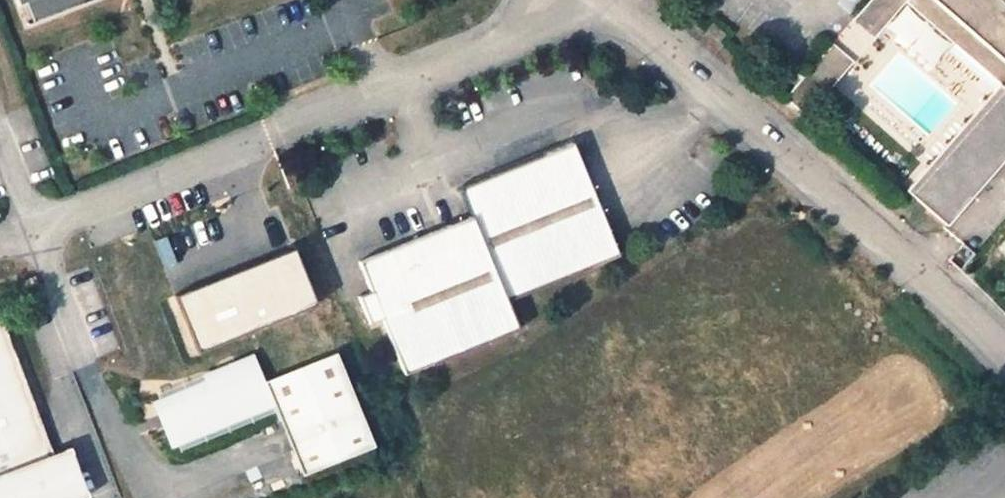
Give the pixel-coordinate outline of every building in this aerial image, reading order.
[(37,30),(113,0),(26,0),(37,30)] [(855,23),(873,41),(906,4),(999,90),(902,192),(940,229),(1004,155),(1004,0),(875,0),(855,23)] [(730,40),(715,26),(708,34),(724,48),(725,47),(730,40)] [(804,114),(852,62),(833,44),(786,96),(804,114)] [(659,80),(651,89),(662,99),(670,89),(659,80)] [(394,348),(406,374),(492,338),(518,328),(507,302),(620,254),(571,138),(457,188),(469,215),(358,261),(371,293),(359,297),(370,324),(382,319),(394,348)] [(196,349),(324,300),(303,244),(175,293),(196,349)] [(88,491),(68,443),(51,449),(0,328),(0,497),(71,497),(88,491)] [(212,373),(153,397),(171,442),(267,404),(295,474),(367,445),(329,351),(258,379),(247,353),(210,368),(212,373)]
